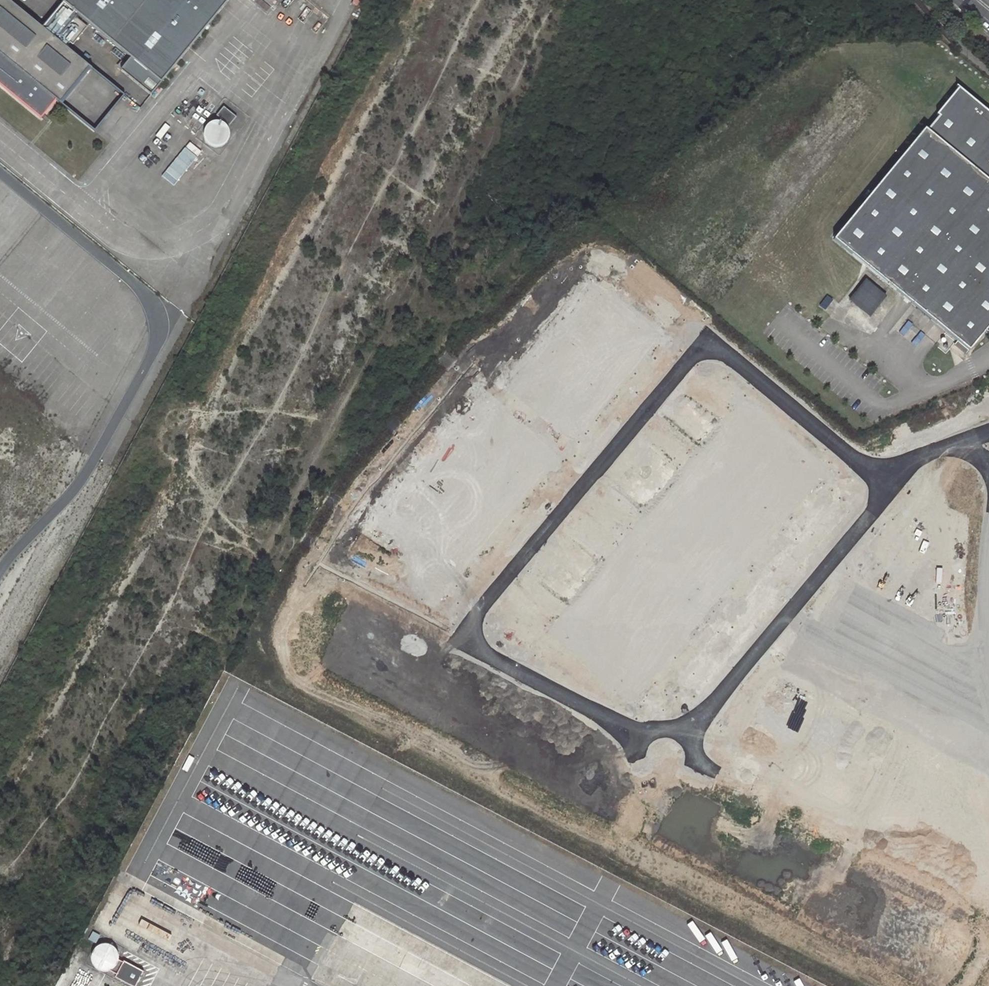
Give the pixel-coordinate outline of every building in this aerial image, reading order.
[(10,0),(0,0),(0,83),(42,117),(57,99),(96,130),(125,94),(67,47),(44,27),(41,25),(10,0)] [(64,2),(79,14),(162,82),(229,0),(62,0),(64,2)] [(79,14),(64,2),(44,27),(67,47),(71,42),(74,44),(89,26),(77,17),(79,14)] [(961,87),(938,114),(941,116),(929,131),(926,128),(836,239),(960,340),(971,350),(988,329),(988,110),(961,87)] [(226,150),(234,126),(209,118),(201,142),(226,150)] [(868,279),(851,299),(871,316),(888,296),(868,279)] [(960,340),(953,348),(965,357),(971,350),(960,340)] [(123,959),(121,962),(113,958),(112,955),(111,953),(109,951),(107,950),(104,949),(100,949),(96,951),(94,953),(92,956),(91,960),(92,964),(95,968),(98,970),(101,971),(104,971),(107,970),(115,974),(114,977),(130,985),(134,985),(143,971),(123,959)]
